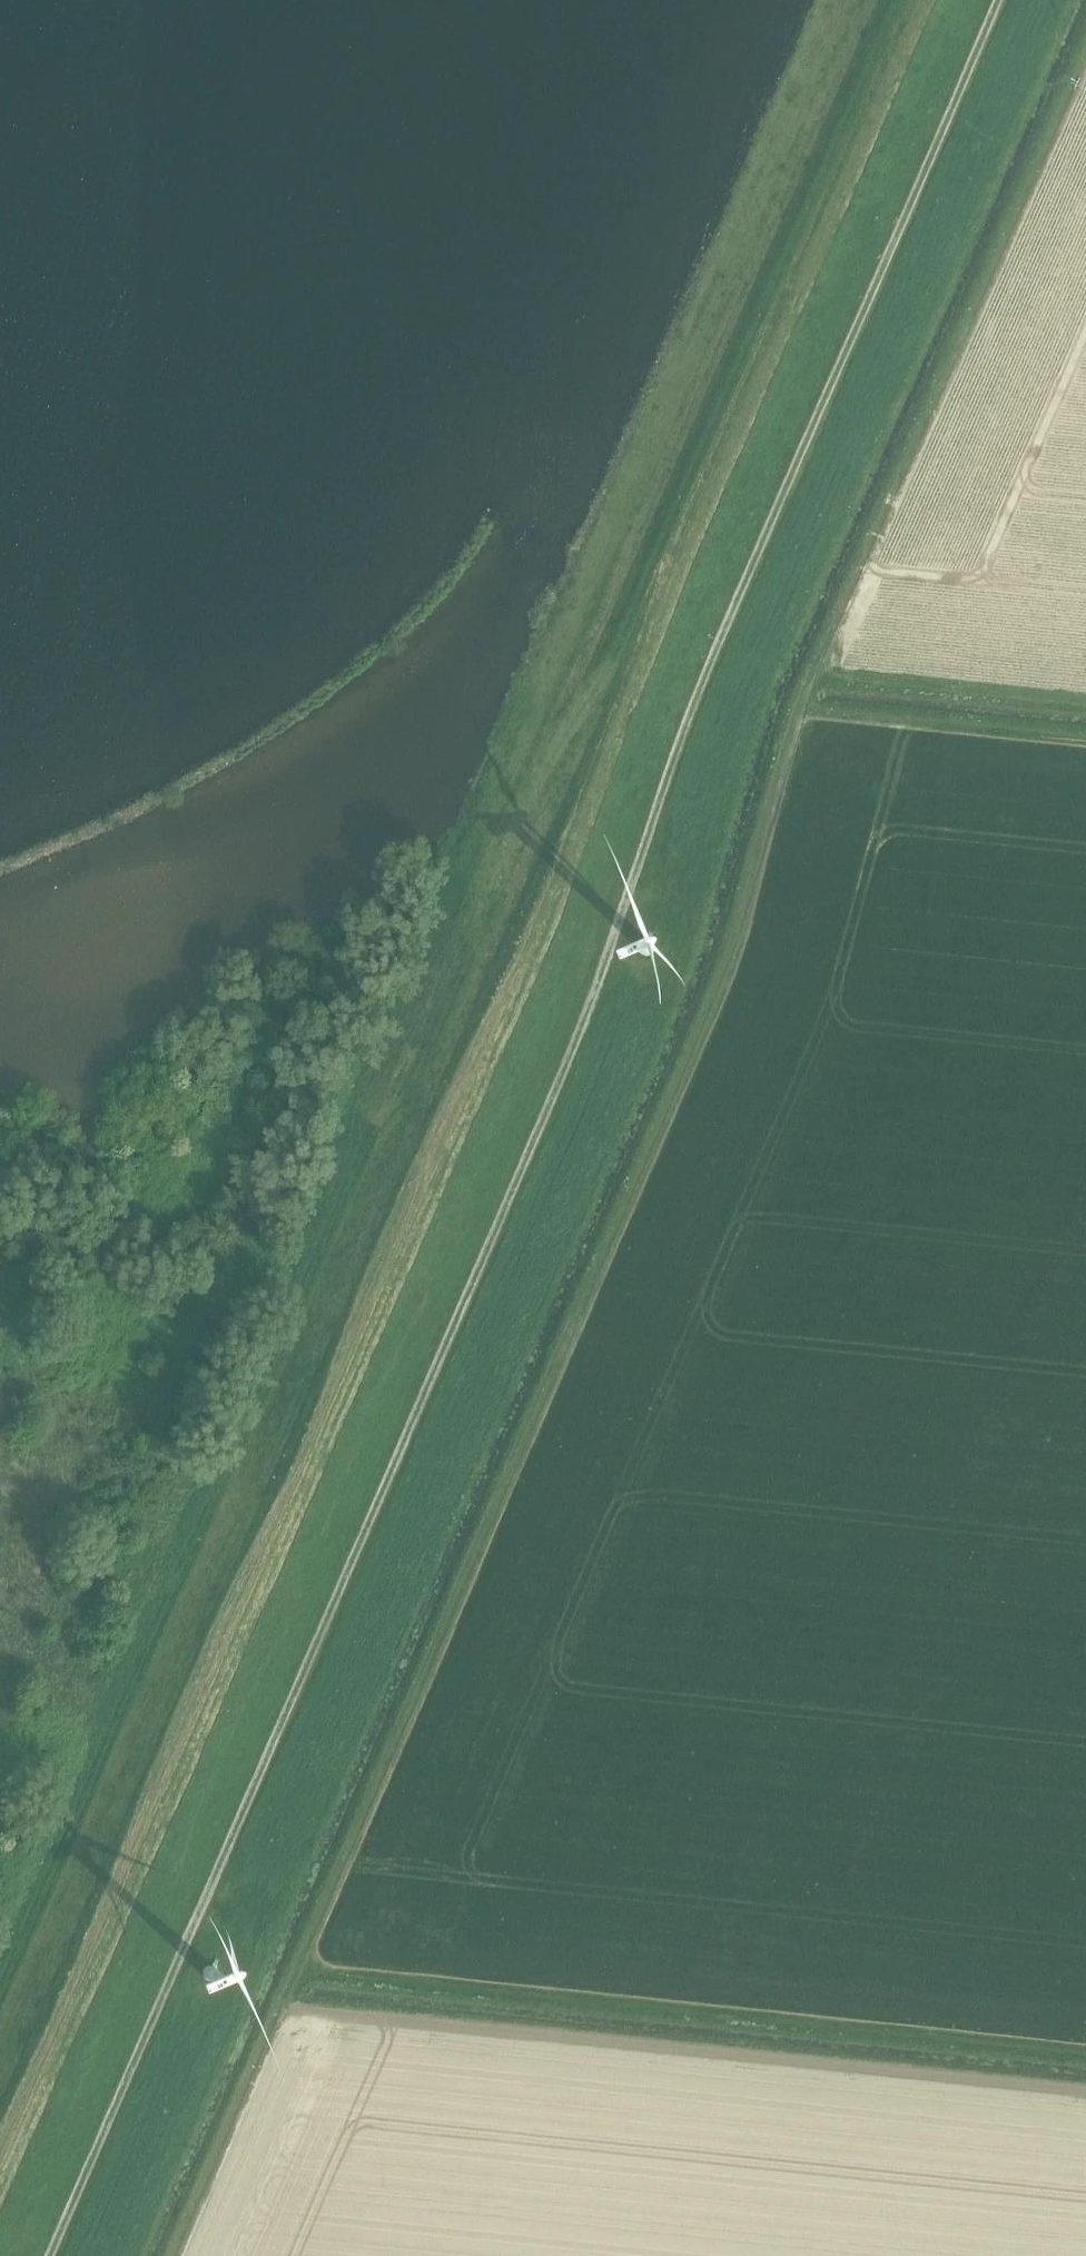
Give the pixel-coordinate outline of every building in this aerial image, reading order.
[(644,954),(645,955),(647,955),(649,955),(651,955),(652,954),(654,952),(654,951),(655,949),(655,947),(654,945),(653,944),(651,942),(650,942),(648,942),(646,942),(645,942),(643,944),(642,945),(641,947),(641,949),(642,951),(642,952),(644,954)] [(205,1976),(207,1978),(208,1979),(210,1979),(212,1979),(214,1979),(215,1978),(216,1976),(217,1975),(218,1973),(217,1971),(217,1969),(216,1968),(214,1967),(213,1966),(211,1966),(209,1966),(208,1967),(206,1968),(205,1969),(204,1971),(204,1973),(205,1975),(205,1976)]
